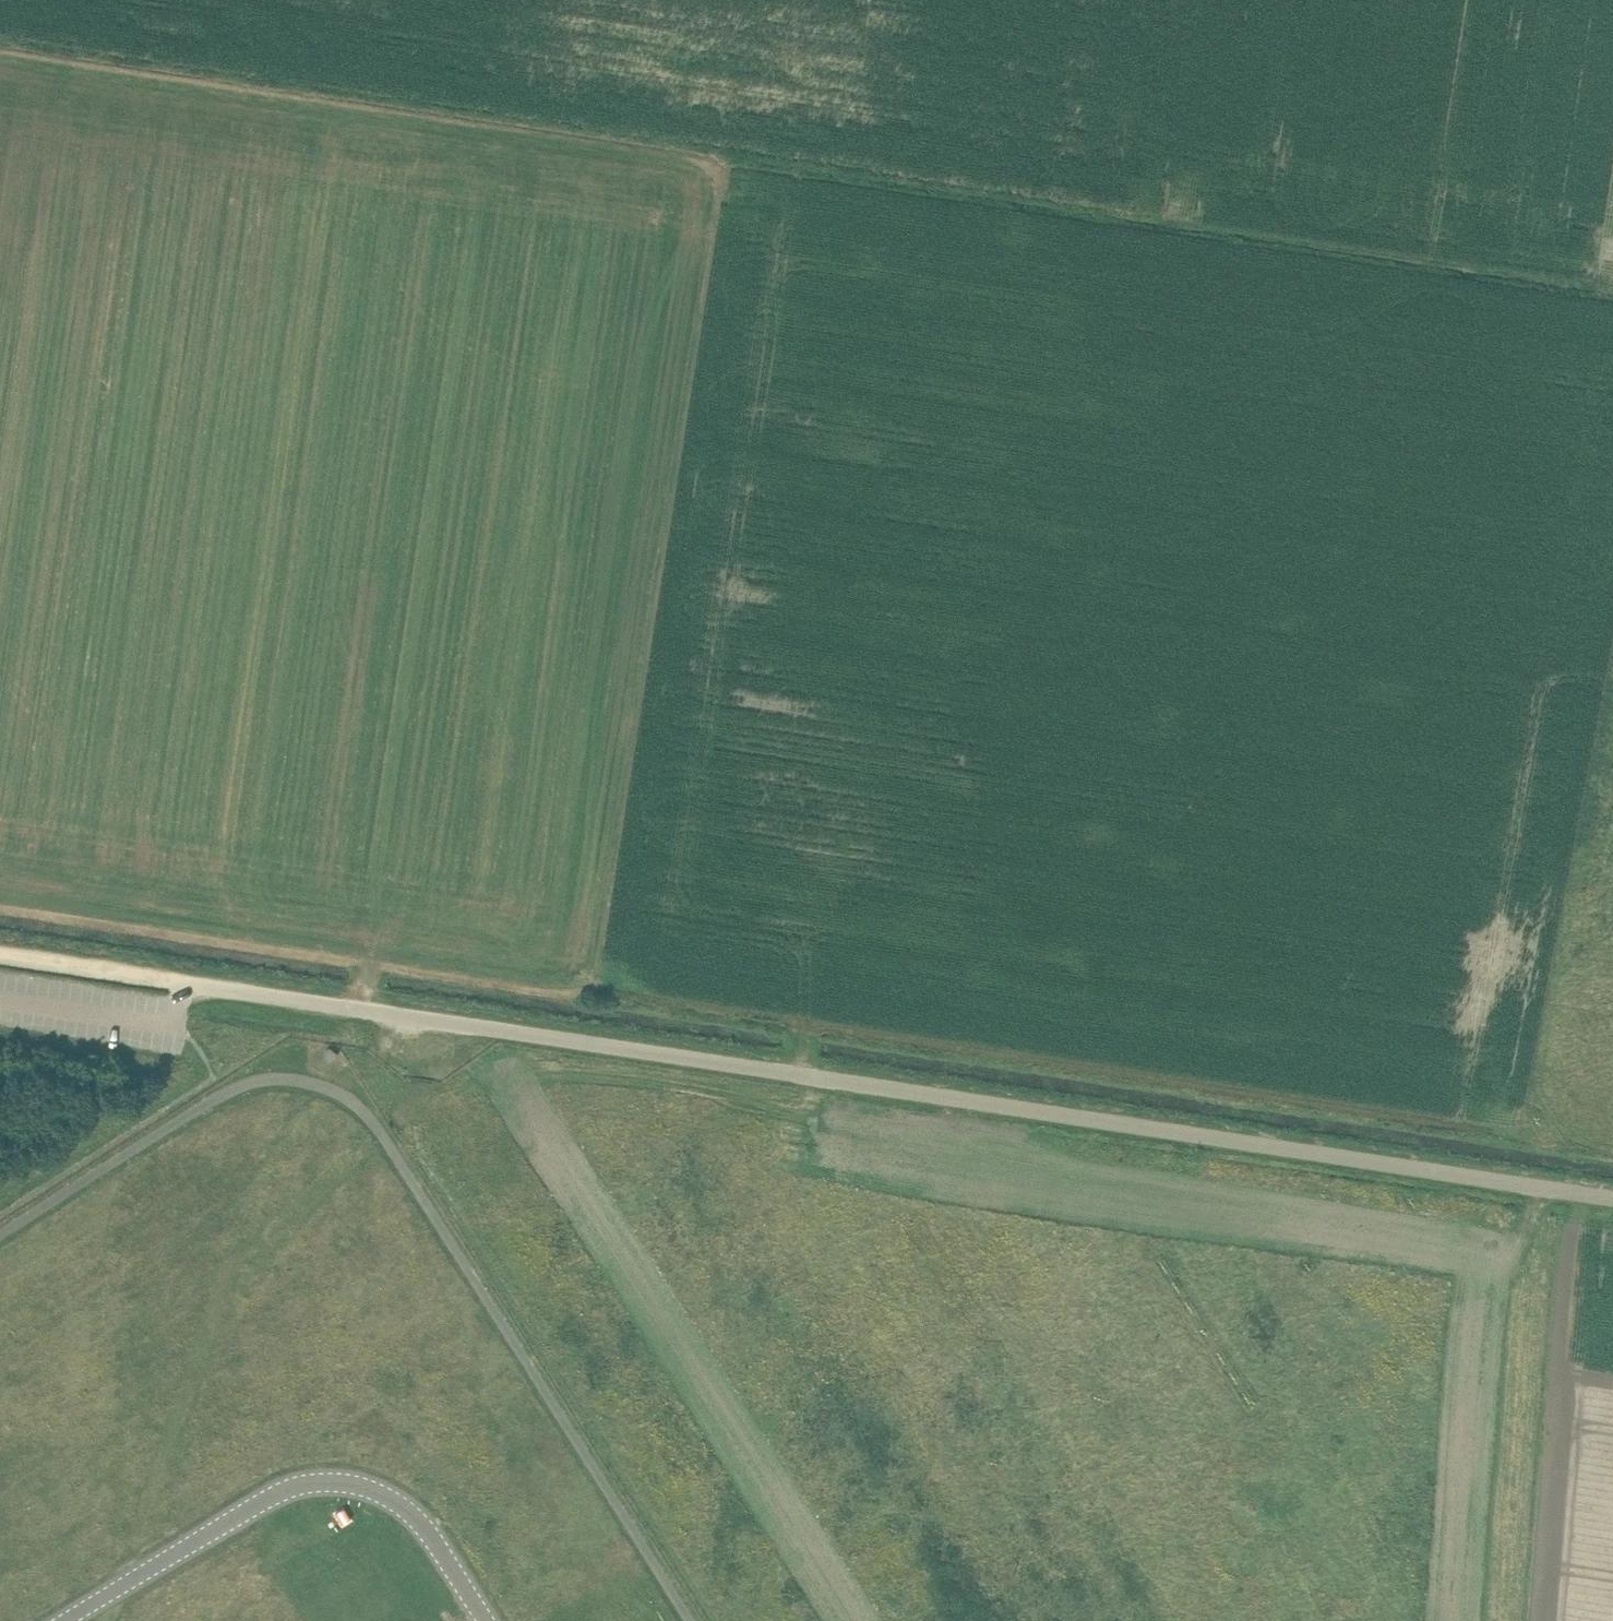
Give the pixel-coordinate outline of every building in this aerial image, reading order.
[(349,1521),(345,1513),(336,1519),(340,1526),(349,1521)]
